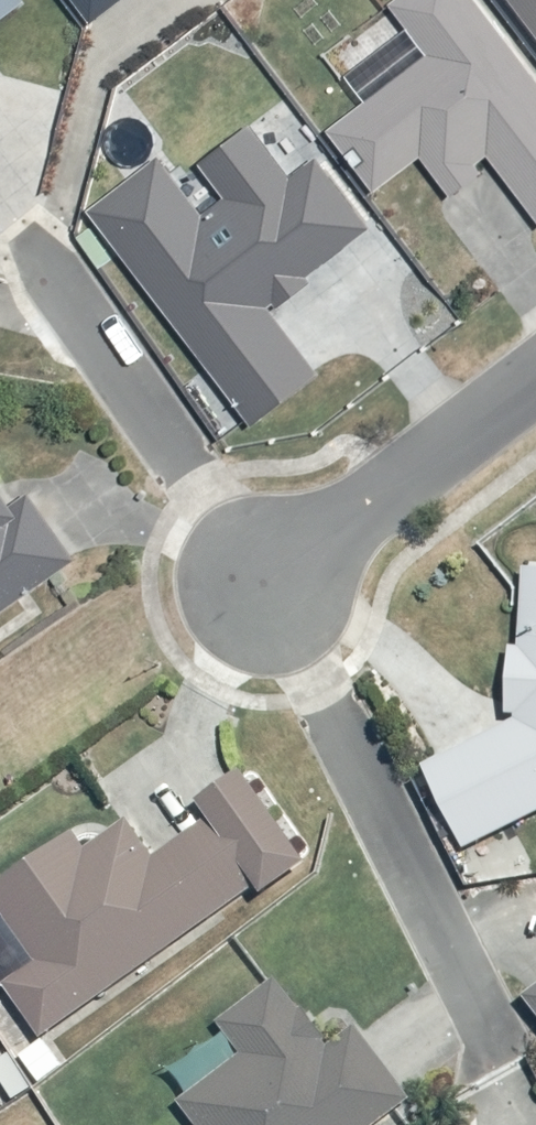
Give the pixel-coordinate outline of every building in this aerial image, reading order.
[(26,3),(24,0),(0,0),(0,23),(26,3)] [(94,21),(124,0),(78,0),(94,21)] [(478,0),(398,0),(395,2),(432,57),(333,132),(379,193),(428,155),(457,198),(504,159),(535,201),(535,75),(478,0)] [(535,24),(535,0),(518,0),(535,24)] [(161,160),(89,211),(253,428),(321,377),(270,311),(373,232),(319,160),(294,181),(252,127),(203,165),(229,197),(204,217),(161,160)] [(0,495),(0,618),(77,564),(29,494),(8,507),(0,495)] [(471,846),(535,819),(535,571),(526,570),(520,722),(427,766),(471,846)] [(244,775),(203,802),(212,818),(158,857),(130,823),(89,851),(78,836),(0,885),(0,905),(40,964),(8,987),(46,1038),(312,862),(244,775)] [(417,1101),(359,1031),(330,1051),(280,979),(226,1025),(247,1056),(183,1101),(200,1124),(385,1124),(417,1101)]
